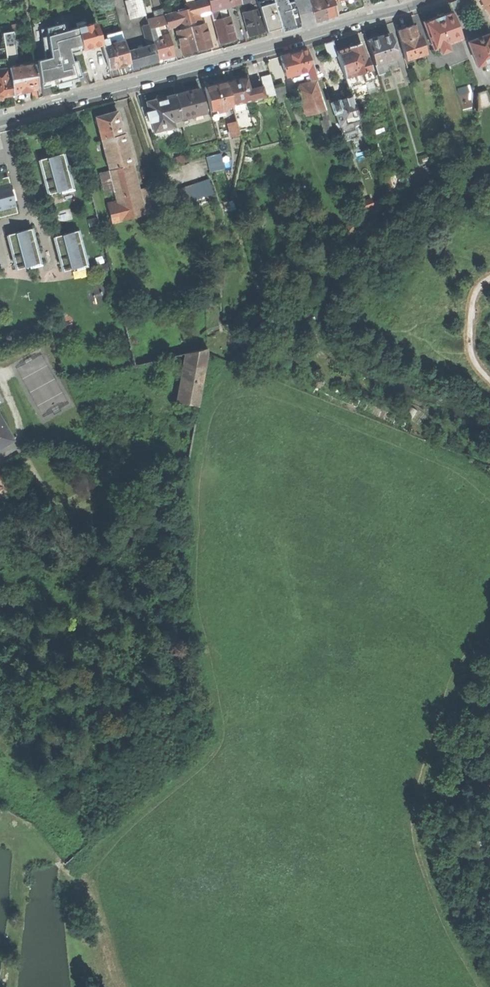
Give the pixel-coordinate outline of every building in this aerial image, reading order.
[(147,15),(142,0),(130,0),(126,1),(131,20),(147,15)] [(211,11),(208,0),(203,0),(185,5),(186,10),(190,23),(200,21),(198,15),(211,11)] [(234,5),(232,0),(208,0),(211,11),(234,5)] [(265,32),(258,9),(259,9),(257,0),(232,0),(234,5),(250,1),(252,5),(254,5),(255,10),(244,13),(250,36),(256,34),(265,32)] [(313,23),(307,1),(306,0),(292,0),(287,2),(287,0),(272,0),(275,8),(281,27),(282,32),(297,28),(313,23)] [(333,2),(332,0),(310,0),(307,1),(313,23),(325,20),(337,16),(333,2)] [(489,16),(489,0),(481,0),(489,16)] [(273,29),(281,27),(275,8),(261,12),(266,31),(273,29)] [(181,26),(190,23),(186,10),(165,16),(167,24),(168,28),(180,24),(181,26)] [(431,44),(433,48),(437,47),(439,53),(448,50),(446,44),(461,38),(451,12),(434,18),(424,22),(425,26),(426,32),(430,44),(431,44)] [(148,21),(149,24),(151,28),(167,24),(165,16),(148,21)] [(231,41),(236,40),(230,17),(215,21),(221,44),(231,41)] [(93,47),(103,44),(102,40),(97,23),(77,28),(78,30),(79,36),(82,47),(83,50),(93,47)] [(206,23),(192,27),(198,50),(206,48),(212,46),(206,23)] [(148,43),(154,41),(153,39),(151,28),(149,24),(143,26),(148,43)] [(396,31),(405,60),(426,54),(420,35),(416,36),(413,25),(405,28),(396,31)] [(197,50),(191,27),(177,31),(183,54),(188,53),(197,50)] [(74,80),(83,78),(78,61),(74,62),(71,49),(82,47),(79,36),(78,30),(48,37),(52,58),(38,60),(43,89),(74,80)] [(7,58),(8,67),(16,66),(15,60),(17,59),(13,32),(3,33),(6,48),(7,58)] [(485,68),(486,68),(488,70),(489,69),(489,33),(483,36),(468,42),(478,66),(484,64),(485,68)] [(168,58),(176,56),(170,34),(153,39),(154,41),(155,45),(159,60),(168,58)] [(366,41),(374,65),(379,63),(397,57),(389,34),(381,36),(366,41)] [(120,66),(131,63),(125,40),(109,44),(108,38),(102,40),(103,44),(110,69),(120,66)] [(324,44),(329,58),(337,55),(336,51),(332,41),(324,44)] [(360,72),(363,82),(374,78),(367,58),(365,59),(359,43),(357,43),(355,42),(353,43),(349,44),(349,47),(336,51),(337,55),(345,77),(360,72)] [(147,64),(159,60),(155,45),(135,50),(140,66),(147,64)] [(280,57),(286,76),(299,72),(300,76),(308,74),(310,80),(316,79),(306,50),(287,55),(280,57)] [(0,59),(0,68),(8,67),(7,58),(0,59)] [(16,66),(8,67),(13,95),(25,92),(38,89),(34,63),(16,66)] [(379,63),(374,65),(377,75),(383,73),(379,63)] [(8,67),(0,68),(0,99),(1,99),(4,96),(13,95),(8,67)] [(266,96),(275,94),(269,75),(261,77),(266,96)] [(226,82),(232,105),(243,102),(252,100),(246,77),(238,79),(226,82)] [(326,109),(317,81),(300,85),(297,90),(306,115),(326,109)] [(216,85),(204,88),(210,111),(216,109),(216,112),(224,110),(224,107),(232,105),(226,82),(216,85)] [(459,95),(469,91),(468,85),(457,88),(459,95)] [(189,92),(175,95),(182,119),(205,113),(199,90),(195,91),(194,90),(189,92)] [(477,111),(489,106),(489,103),(486,90),(478,94),(477,111)] [(154,131),(183,124),(182,119),(175,95),(166,98),(162,95),(159,96),(157,96),(155,99),(155,101),(147,103),(149,112),(146,113),(149,121),(151,121),(154,131)] [(366,144),(351,96),(345,98),(345,100),(341,101),(338,103),(337,101),(331,104),(334,113),(335,112),(342,133),(353,129),(358,147),(366,144)] [(243,102),(232,105),(233,111),(245,108),(243,102)] [(95,117),(101,139),(123,134),(116,112),(101,116),(95,117)] [(231,137),(239,135),(236,122),(228,124),(231,137)] [(123,134),(101,139),(103,149),(109,171),(133,165),(125,133),(123,134)] [(62,192),(76,189),(70,167),(67,168),(63,152),(40,158),(49,193),(61,189),(62,192)] [(206,157),(210,173),(224,169),(221,153),(206,157)] [(133,165),(109,171),(99,173),(112,223),(146,214),(143,204),(133,165)] [(18,212),(9,175),(0,177),(0,216),(18,212)] [(386,177),(378,179),(382,190),(390,187),(386,177)] [(163,195),(168,208),(212,193),(208,179),(163,195)] [(148,202),(143,204),(146,214),(163,210),(160,199),(159,197),(148,200),(148,202)] [(372,206),(370,200),(357,204),(359,211),(372,206)] [(233,202),(224,204),(227,212),(235,210),(233,202)] [(362,220),(357,215),(344,229),(349,234),(362,220)] [(32,267),(44,264),(34,227),(9,233),(17,268),(31,265),(32,267)] [(78,269),(90,266),(80,229),(55,236),(64,270),(77,266),(78,269)] [(96,291),(89,292),(91,303),(99,302),(96,291)] [(175,402),(199,407),(208,355),(207,348),(184,353),(175,402)] [(39,423),(53,416),(29,373),(15,381),(39,423)] [(11,439),(0,419),(0,444),(11,439)] [(10,695),(15,689),(5,680),(0,685),(0,686),(10,695)]
